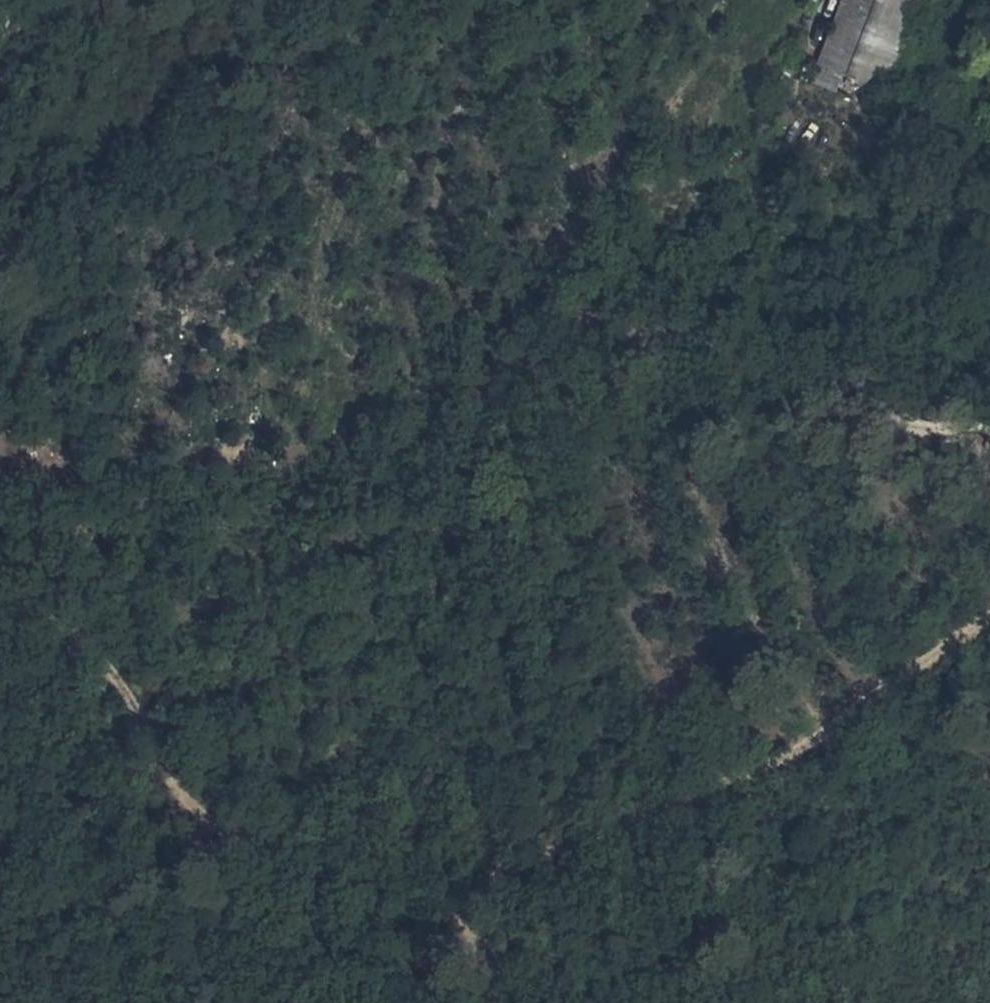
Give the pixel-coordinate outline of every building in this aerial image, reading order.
[(793,102),(813,108),(844,0),(824,0),(793,102)] [(813,108),(869,125),(907,0),(844,0),(813,108)]
